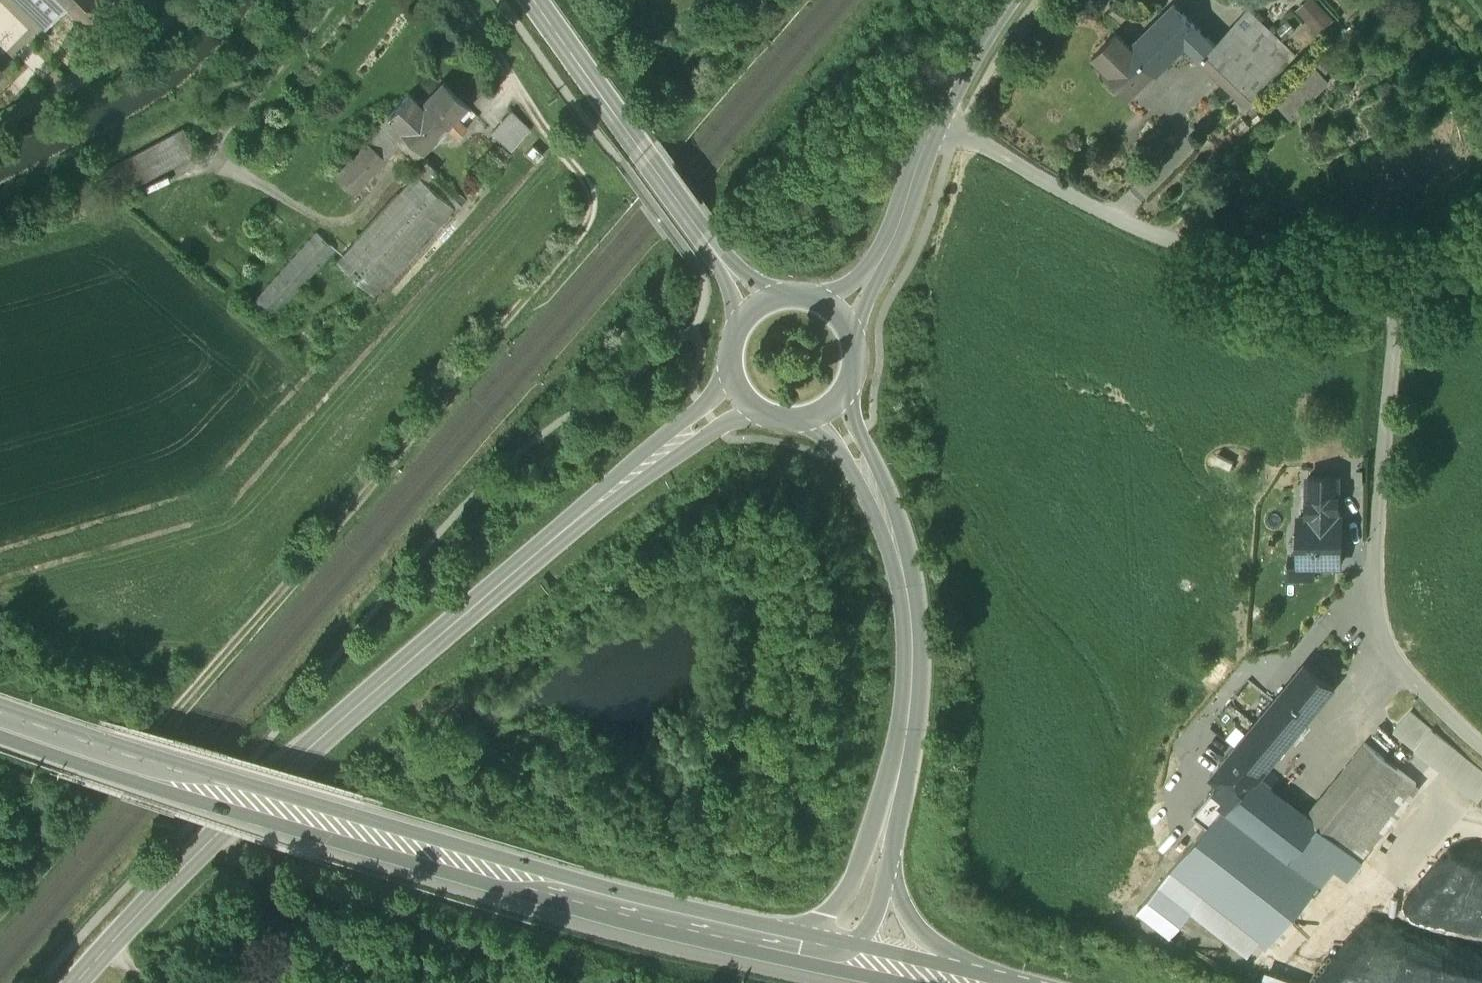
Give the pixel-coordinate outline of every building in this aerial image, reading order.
[(45,28),(68,4),(65,0),(16,0),(45,28)] [(68,4),(91,32),(131,0),(65,0),(68,4)] [(1295,10),(1317,31),(1333,16),(1317,0),(1304,0),(1295,10)] [(1174,3),(1131,45),(1117,31),(1094,54),(1108,68),(1105,71),(1128,94),(1154,69),(1156,71),(1183,44),(1199,28),(1174,3)] [(1246,12),(1215,44),(1199,28),(1183,44),(1218,78),(1219,77),(1246,103),(1250,98),(1290,56),(1246,12)] [(1303,28),(1292,18),(1273,38),(1285,48),(1303,28)] [(1320,45),(1269,98),(1289,117),(1340,64),(1320,45)] [(712,77),(701,68),(694,76),(704,85),(712,77)] [(420,105),(407,93),(386,115),(387,116),(399,126),(399,127),(405,134),(408,136),(402,142),(418,153),(466,104),(443,81),(420,105)] [(1256,103),(1250,98),(1246,103),(1251,108),(1256,103)] [(511,109),(491,130),(510,149),(529,127),(511,109)] [(366,142),(334,178),(353,193),(405,134),(399,127),(399,126),(387,116),(365,141),(366,142)] [(183,129),(104,171),(117,195),(196,152),(183,129)] [(361,129),(352,138),(358,143),(366,133),(361,129)] [(533,143),(526,151),(536,160),(543,152),(533,143)] [(426,160),(335,262),(374,296),(454,206),(456,208),(466,198),(426,160)] [(316,232),(247,308),(267,326),(336,250),(316,232)] [(1338,473),(1309,473),(1308,503),(1337,503),(1338,473)] [(1337,503),(1308,503),(1308,513),(1337,513),(1337,503)] [(1308,513),(1300,513),(1299,529),(1295,533),(1295,539),(1299,544),(1299,554),(1316,554),(1316,562),(1340,562),(1340,544),(1337,540),(1338,533),(1341,530),(1341,513),(1337,513),(1308,513)] [(1333,684),(1305,661),(1280,692),(1307,715),(1333,684)] [(1307,715),(1280,692),(1212,773),(1220,780),(1193,813),(1208,825),(1169,872),(1201,898),(1257,943),(1266,950),(1321,882),(1291,857),(1230,808),(1257,775),(1307,715)] [(1411,708),(1394,727),(1415,745),(1432,725),(1411,708)] [(1432,725),(1415,745),(1428,756),(1445,736),(1432,725)] [(1399,769),(1364,741),(1344,767),(1378,795),(1399,769)] [(1344,767),(1306,814),(1318,824),(1340,842),(1378,795),(1344,767)] [(1306,814),(1257,775),(1230,808),(1291,857),(1318,824),(1306,814)] [(1340,842),(1318,824),(1291,857),(1321,882),(1348,848),(1340,842)] [(1201,898),(1169,872),(1138,911),(1170,937),(1191,911),(1201,898)] [(1257,943),(1201,898),(1191,911),(1246,956),(1257,943)] [(1276,968),(1270,982),(1309,982),(1276,968)]
